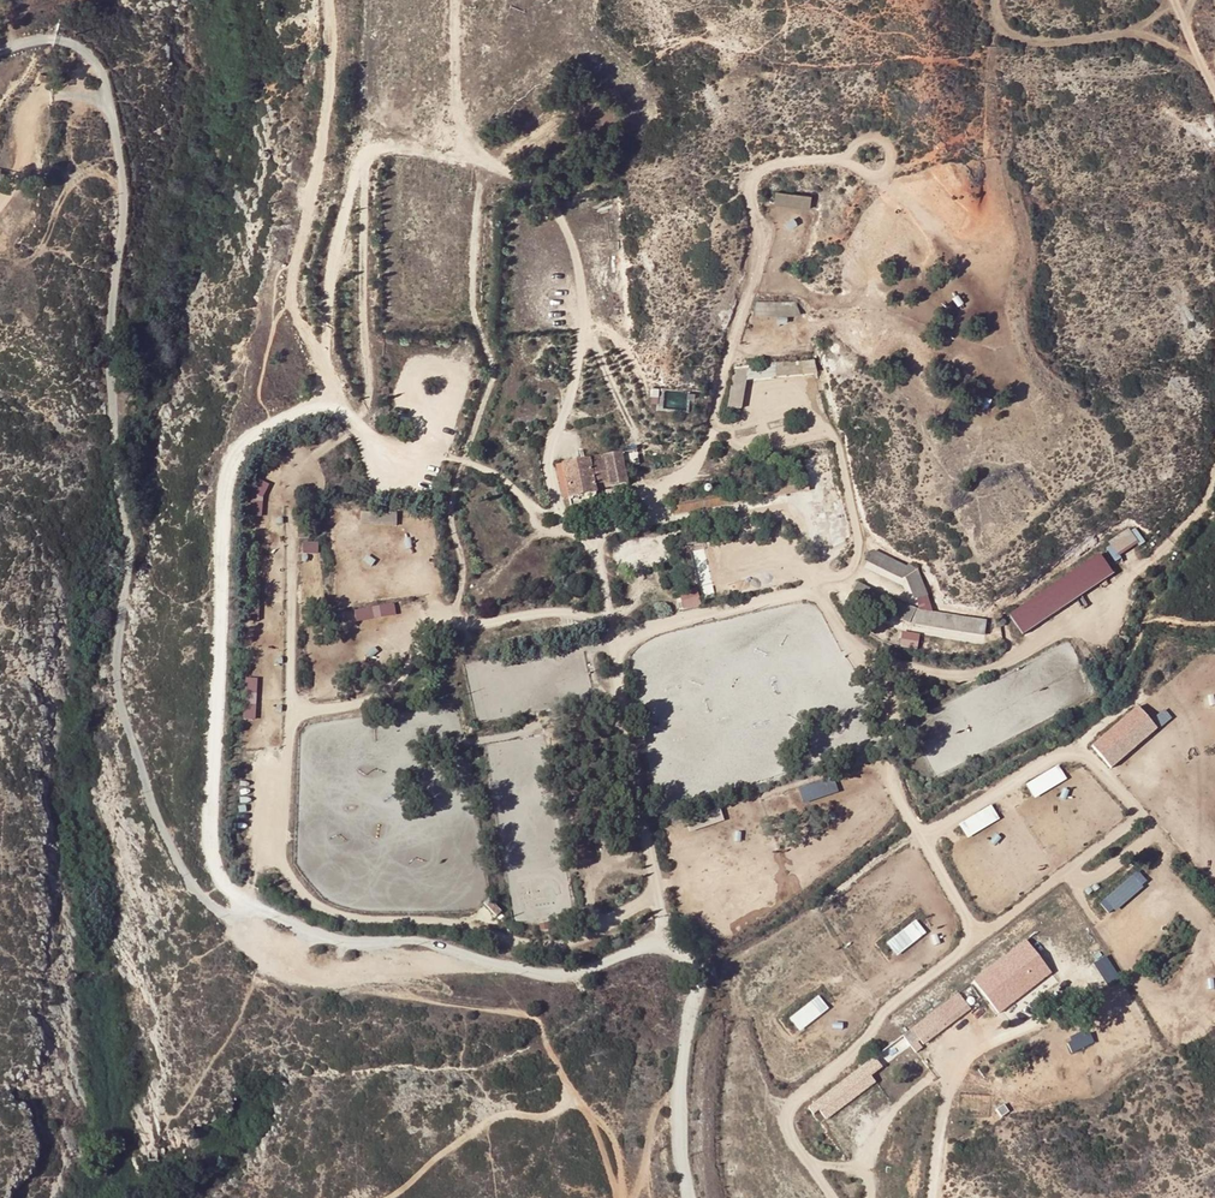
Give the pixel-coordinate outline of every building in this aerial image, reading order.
[(746,407),(745,365),(733,365),(733,407),(746,407)] [(652,385),(652,404),(666,404),(666,385),(652,385)] [(635,435),(563,450),(571,488),(597,483),(595,471),(615,468),(617,478),(631,475),(624,449),(638,446),(635,435)] [(1107,539),(1116,556),(1143,541),(1134,524),(1107,539)] [(609,543),(615,573),(675,560),(669,530),(609,543)] [(305,552),(321,552),(321,540),(305,540),(305,552)] [(1098,552),(1009,613),(1024,633),(1112,573),(1098,552)] [(677,592),(681,609),(699,605),(695,588),(677,592)] [(396,601),(355,609),(357,621),(398,613),(396,601)] [(986,620),(916,609),(914,625),(983,636),(986,620)] [(901,632),(899,647),(916,650),(918,634),(901,632)] [(258,719),(258,676),(246,676),(245,718),(258,719)] [(1112,768),(1159,728),(1139,704),(1092,744),(1112,768)] [(1059,764),(1027,783),(1036,797),(1068,778),(1059,764)] [(800,785),(804,801),(839,793),(836,777),(800,785)] [(968,837),(1001,818),(992,803),(960,822),(968,837)] [(1100,902),(1110,914),(1150,881),(1140,869),(1100,902)] [(896,953),(928,935),(919,920),(888,939),(896,953)] [(1028,939),(972,978),(997,1013),(1053,974),(1028,939)] [(819,994),(791,1017),(802,1030),(830,1007),(819,994)] [(955,1018),(967,1012),(957,1000),(947,1008),(955,1018)] [(1070,1039),(1073,1050),(1096,1043),(1093,1033),(1070,1039)]
